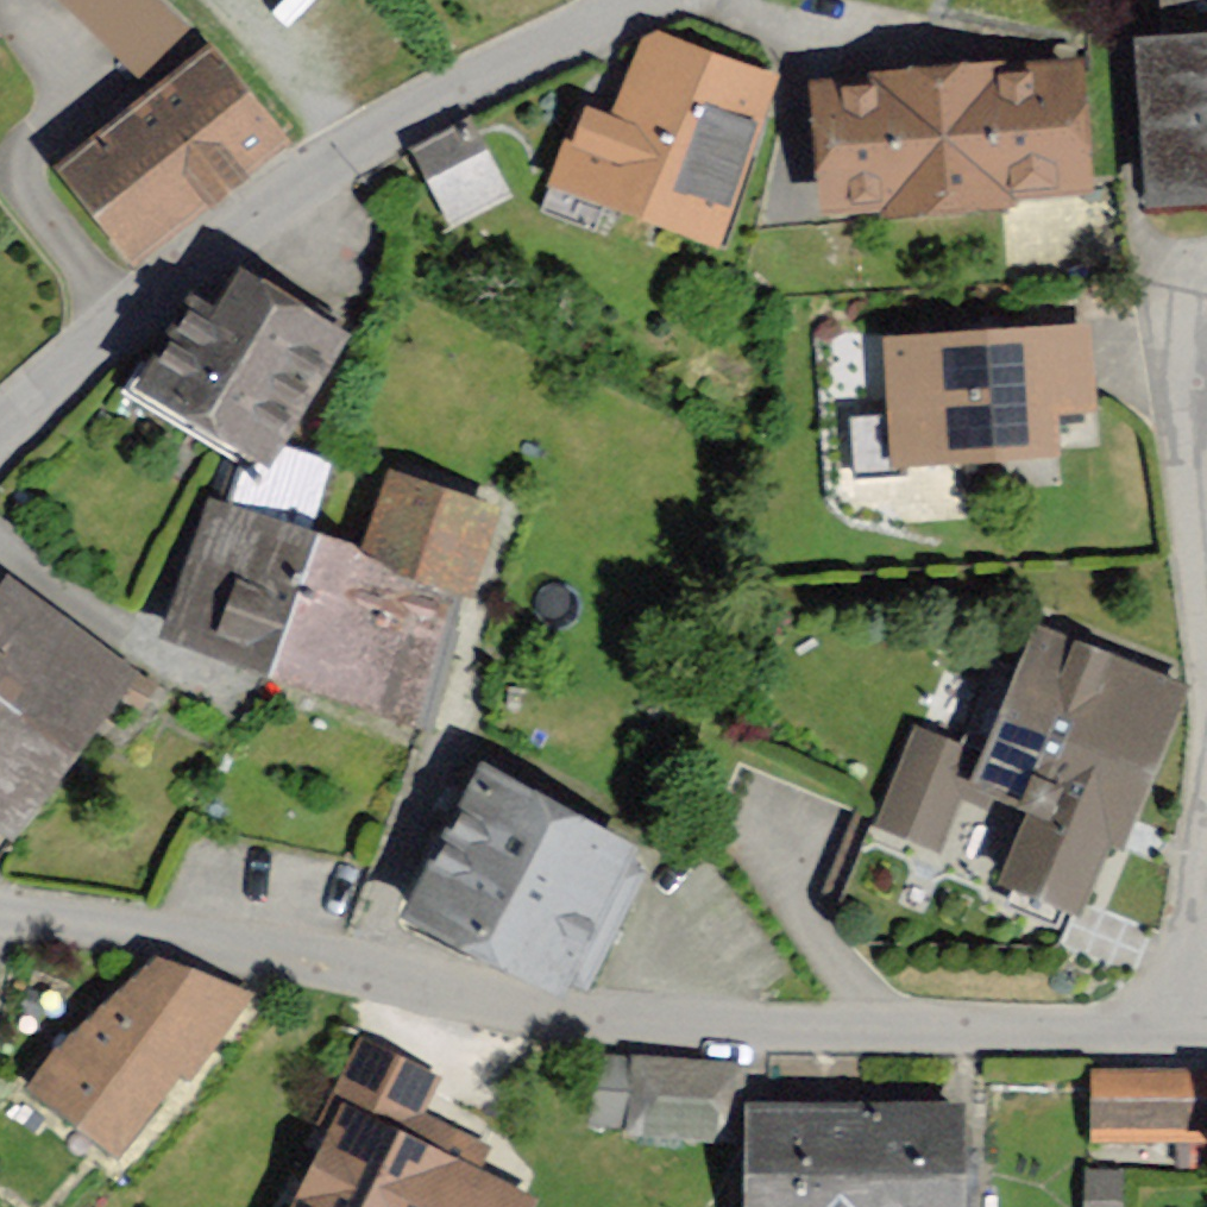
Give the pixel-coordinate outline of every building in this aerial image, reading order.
[(135,71),(188,17),(171,0),(62,0),(135,71)] [(593,184),(717,230),(776,71),(652,25),(593,184)] [(1156,192),(1206,189),(1206,25),(1147,28),(1156,192)] [(71,147),(129,232),(289,123),(231,38),(71,147)] [(828,69),(830,194),(1090,189),(1087,64),(828,69)] [(478,120),(415,149),(448,221),(511,193),(478,120)] [(177,385),(266,437),(341,310),(253,258),(177,385)] [(1091,313),(894,323),(900,446),(1097,436),(1091,313)] [(853,462),(886,463),(887,406),(855,405),(853,462)] [(178,623),(432,720),(518,493),(400,452),(367,545),(229,492),(178,623)] [(0,606),(0,813),(119,665),(18,584),(0,606)] [(1120,850),(1190,689),(1040,624),(970,786),(1120,850)] [(944,775),(958,733),(914,719),(879,824),(947,847),(968,783),(944,775)] [(472,761),(412,898),(563,964),(623,827),(472,761)] [(22,1089),(118,1161),(251,991),(130,945),(22,1089)] [(742,1140),(745,1066),(629,1061),(626,1135),(742,1140)] [(1206,1144),(1206,1071),(1090,1073),(1091,1145),(1206,1144)] [(752,1206),(978,1206),(980,1097),(754,1094),(752,1206)] [(539,1202),(343,1105),(292,1206),(537,1206),(539,1202)]
